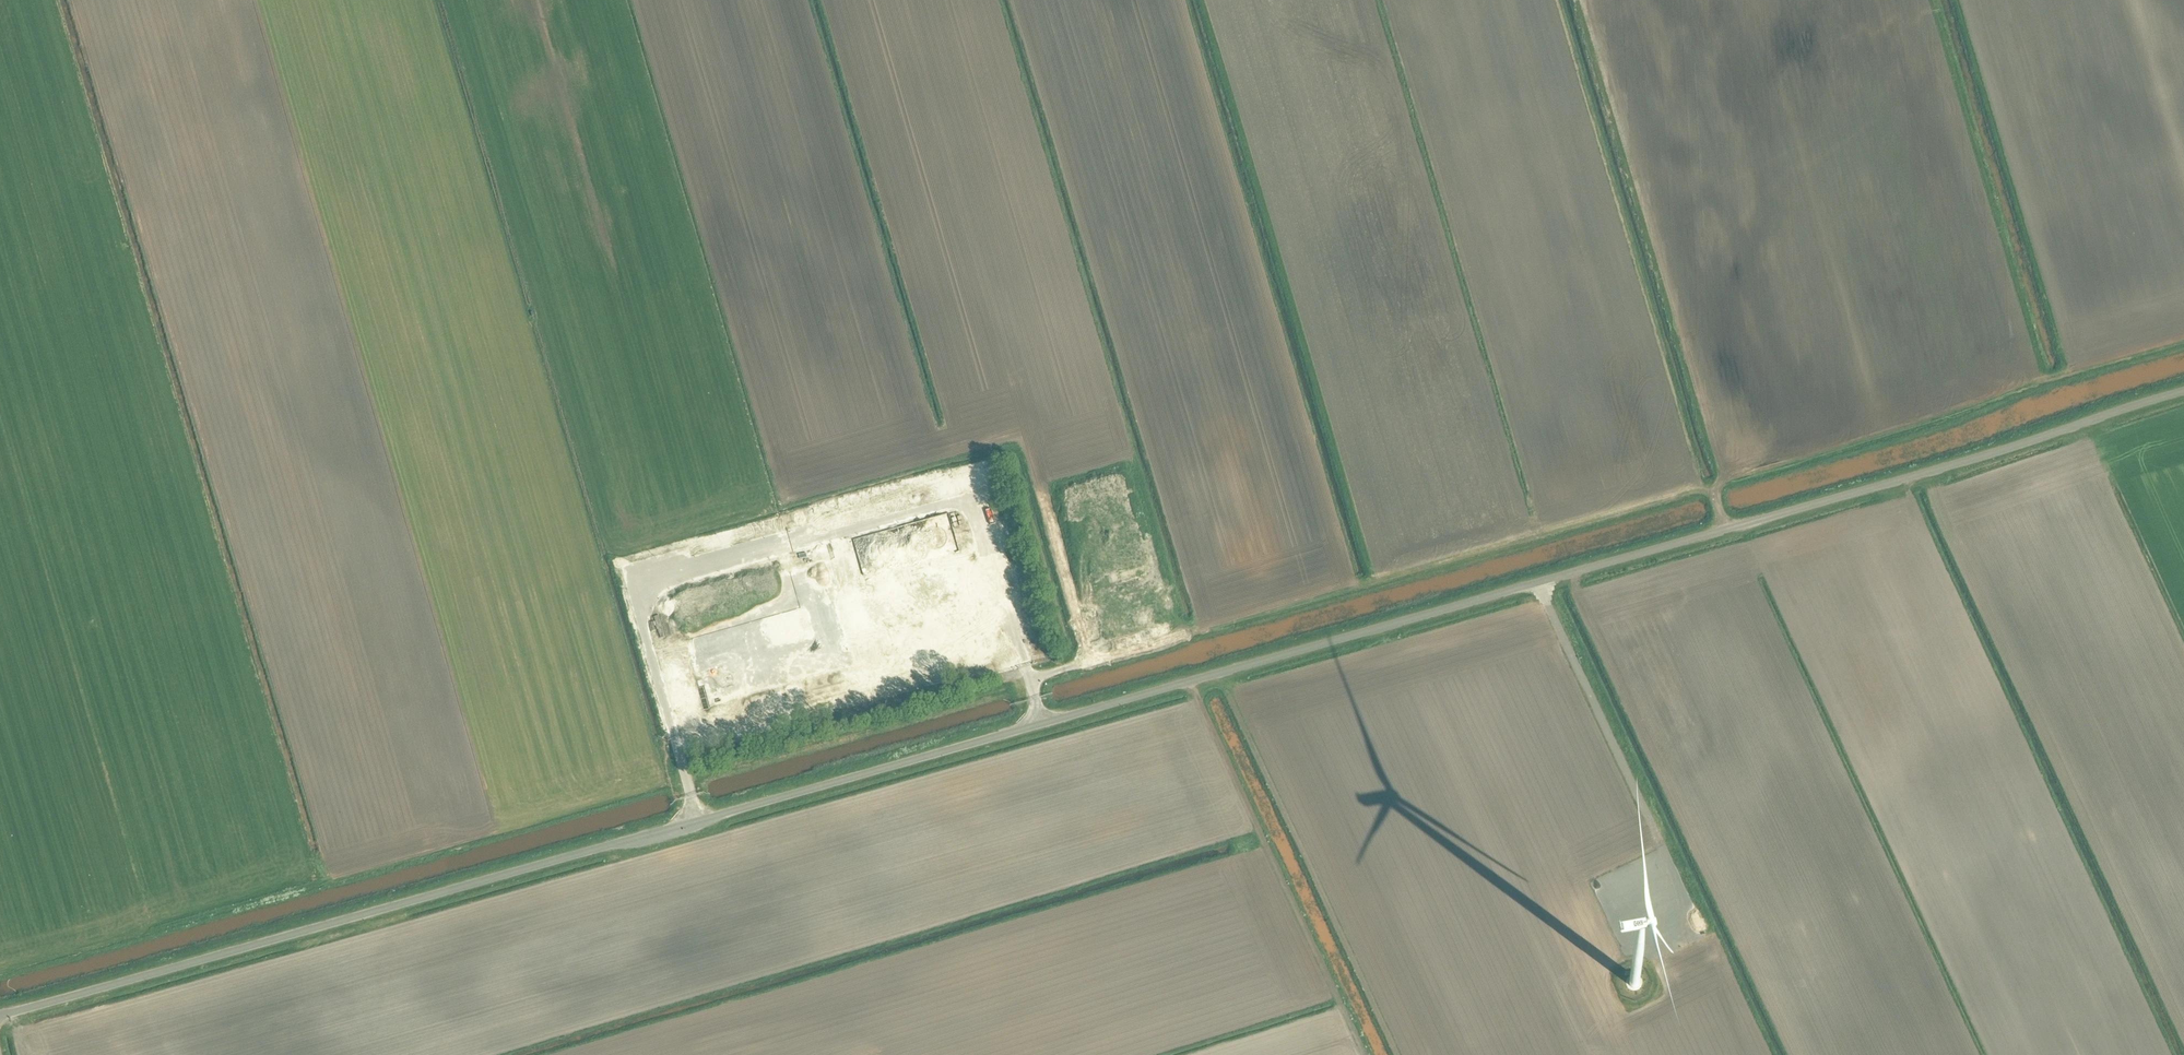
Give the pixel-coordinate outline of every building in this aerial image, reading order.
[(877,543),(867,552),(876,563),(886,554),(877,543)] [(1629,983),(1629,984),(1629,985),(1630,986),(1630,987),(1631,987),(1631,988),(1632,988),(1633,988),(1633,989),(1634,989),(1635,989),(1636,988),(1637,988),(1637,987),(1638,987),(1638,986),(1639,986),(1639,985),(1639,984),(1639,983),(1639,982),(1639,981),(1638,980),(1637,979),(1636,979),(1636,978),(1635,978),(1634,978),(1633,978),(1632,979),(1631,979),(1630,980),(1630,981),(1629,981),(1629,982),(1629,983)]
